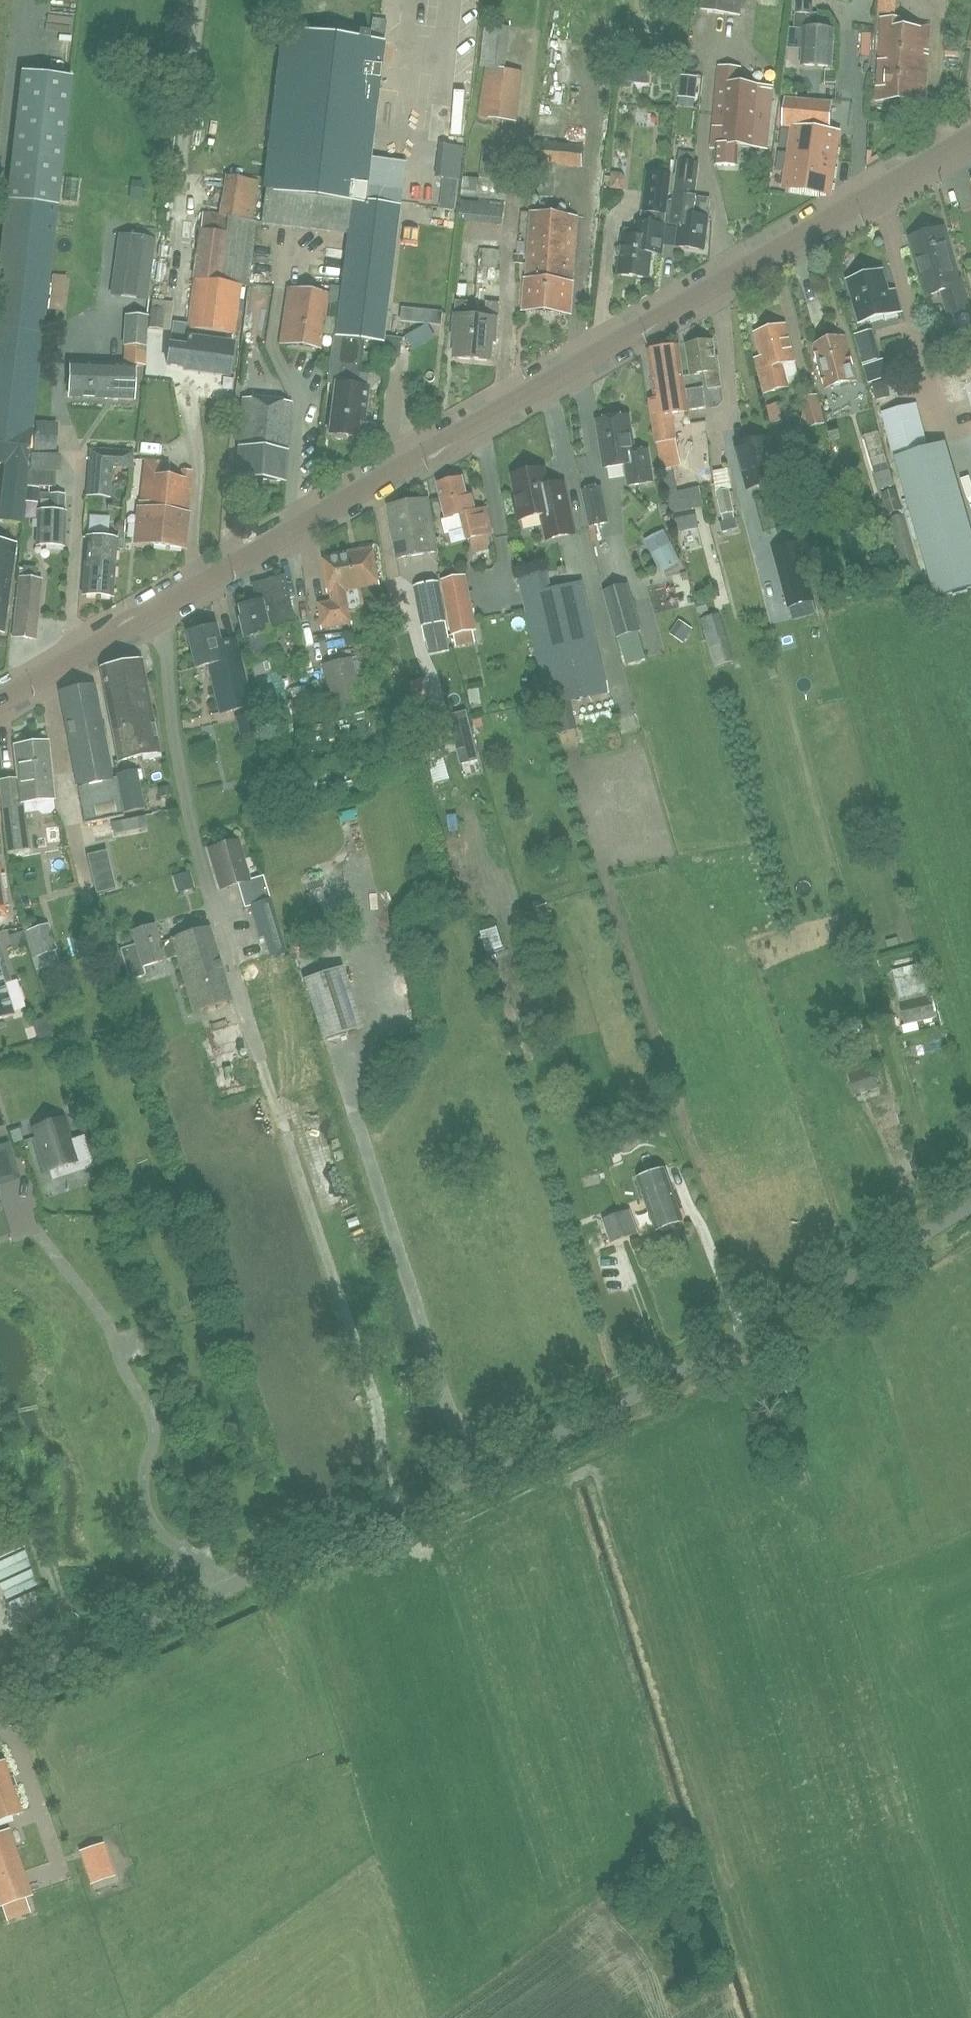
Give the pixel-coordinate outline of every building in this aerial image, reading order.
[(693,10),(741,16),(743,0),(695,0),(693,10)] [(809,13),(810,4),(812,5),(813,0),(796,0),(794,28),(803,29),(801,65),(831,66),(832,46),(836,43),(836,37),(833,35),(833,29),(817,28),(818,14),(809,13)] [(925,102),(928,27),(916,27),(916,28),(898,27),(898,17),(880,16),(877,100),(925,102)] [(477,117),(516,122),(523,72),(505,70),(511,28),(485,25),(479,68),(485,69),(477,117)] [(329,433),(333,434),(334,437),(337,438),(340,439),(343,438),(346,435),(355,436),(357,420),(362,421),(367,387),(357,385),(363,338),(383,340),(400,206),(366,202),(385,42),(284,29),(261,224),(348,235),(336,334),(334,334),(327,391),(334,392),(329,433)] [(767,148),(772,102),(773,89),(738,86),(740,67),(718,65),(711,149),(715,149),(714,164),(736,166),(737,146),(767,148)] [(463,94),(481,94),(481,70),(463,70),(463,94)] [(20,73),(0,252),(0,463),(5,463),(0,506),(0,520),(20,522),(70,78),(20,73)] [(695,98),(698,76),(681,74),(678,95),(695,98)] [(792,127),(783,187),(829,194),(838,132),(828,131),(832,105),(786,98),(782,125),(792,127)] [(535,165),(539,165),(556,166),(582,168),(584,146),(537,141),(535,165)] [(484,146),(480,180),(509,182),(512,149),(484,146)] [(673,200),(668,200),(665,225),(669,225),(678,226),(676,247),(703,250),(708,217),(691,215),(698,163),(694,163),(695,154),(678,152),(673,195),(674,195),(673,200)] [(668,200),(671,174),(671,173),(664,172),(647,170),(642,212),(640,222),(665,225),(668,200)] [(169,344),(166,364),(167,364),(184,366),(184,369),(197,371),(231,375),(235,341),(232,341),(209,338),(210,332),(233,334),(240,285),(248,286),(257,221),(254,220),(259,180),(224,175),(224,177),(220,215),(205,213),(202,212),(200,229),(199,229),(192,279),(193,279),(187,324),(184,346),(169,344)] [(463,177),(461,197),(476,198),(479,178),(463,177)] [(438,211),(454,213),(458,182),(442,180),(438,211)] [(555,182),(538,181),(537,197),(555,198),(555,182)] [(461,201),(459,221),(503,225),(505,206),(461,201)] [(522,310),(546,312),(554,215),(530,213),(525,279),(524,279),(522,310)] [(554,215),(546,312),(570,314),(573,283),(572,282),(577,217),(554,215)] [(662,245),(664,233),(639,230),(624,229),(623,235),(622,235),(617,274),(648,278),(651,253),(661,254),(662,245)] [(957,278),(943,229),(911,238),(927,295),(942,291),(949,314),(968,309),(959,278),(957,278)] [(147,300),(155,238),(118,233),(110,295),(147,300)] [(481,268),(498,269),(500,250),(483,249),(481,268)] [(877,269),(862,273),(863,277),(848,281),(860,324),(900,312),(896,296),(889,298),(881,272),(878,273),(877,269)] [(49,309),(52,309),(63,310),(67,276),(53,275),(49,309)] [(328,294),(288,288),(279,341),(319,348),(328,294)] [(486,318),(476,318),(466,317),(468,302),(456,301),(453,332),(456,333),(454,358),(491,361),(493,335),(496,336),(499,304),(487,303),(486,318)] [(173,310),(151,307),(149,328),(170,331),(170,330),(173,310)] [(69,396),(133,399),(134,364),(145,364),(145,346),(146,346),(148,317),(125,315),(124,345),(125,345),(124,363),(70,361),(69,396)] [(795,362),(786,325),(754,334),(764,370),(758,371),(765,394),(789,388),(783,365),(795,362)] [(862,336),(872,367),(892,360),(881,329),(862,336)] [(418,337),(421,348),(440,343),(437,332),(418,337)] [(814,345),(825,388),(856,380),(845,338),(814,345)] [(715,357),(712,341),(700,343),(700,341),(690,342),(690,344),(686,345),(691,376),(706,373),(708,389),(721,387),(717,357),(715,357)] [(677,346),(647,351),(655,400),(648,401),(655,443),(657,443),(662,469),(672,468),(676,467),(672,440),(677,439),(672,414),(688,411),(687,411),(684,390),(677,346)] [(684,390),(687,411),(706,408),(703,387),(684,390)] [(816,395),(801,399),(809,428),(825,424),(816,395)] [(242,398),(235,476),(284,481),(291,402),(271,401),(242,398)] [(782,420),(778,403),(766,406),(770,423),(782,420)] [(916,404),(882,413),(893,455),(927,446),(916,404)] [(873,436),(887,433),(881,408),(867,411),(873,436)] [(652,482),(647,450),(633,452),(627,417),(596,422),(604,469),(625,466),(628,486),(652,482)] [(28,484),(49,485),(55,486),(56,471),(60,472),(61,455),(55,455),(57,423),(34,422),(33,454),(31,454),(30,470),(29,470),(28,484)] [(709,437),(691,438),(695,486),(713,485),(709,437)] [(766,438),(737,445),(749,488),(778,480),(766,438)] [(798,442),(778,448),(784,466),(803,460),(798,442)] [(896,458),(936,597),(970,587),(970,537),(955,483),(948,485),(936,446),(896,458)] [(111,499),(113,468),(132,469),(133,452),(90,450),(86,497),(111,499)] [(169,462),(144,459),(135,543),(183,548),(191,471),(180,470),(179,478),(167,477),(169,462)] [(514,500),(518,520),(541,515),(546,539),(573,534),(562,483),(547,486),(543,470),(540,470),(537,468),(527,470),(526,473),(512,476),(517,500),(514,500)] [(672,468),(662,469),(667,495),(676,493),(672,468)] [(713,472),(716,492),(721,515),(722,521),(719,522),(721,533),(738,529),(736,518),(735,518),(733,512),(734,512),(729,489),(732,488),(728,468),(713,472)] [(475,510),(471,493),(466,494),(462,478),(437,484),(446,518),(442,519),(445,532),(464,527),(467,538),(492,532),(486,507),(475,510)] [(887,515),(901,511),(895,490),(881,494),(887,515)] [(709,491),(679,491),(679,507),(709,507),(709,491)] [(64,512),(65,494),(40,493),(39,511),(37,510),(35,544),(47,545),(46,550),(62,551),(62,545),(63,545),(65,512),(64,512)] [(435,551),(426,497),(388,507),(397,558),(435,551)] [(677,533),(698,529),(694,511),(673,515),(677,533)] [(903,517),(889,521),(906,579),(921,575),(903,517)] [(113,596),(116,549),(123,550),(124,539),(86,537),(85,560),(82,594),(113,596)] [(650,550),(661,573),(679,563),(668,541),(650,550)] [(3,631),(15,544),(0,542),(0,631),(3,631)] [(799,542),(771,549),(780,584),(787,610),(815,603),(810,584),(799,542)] [(363,602),(361,595),(360,589),(380,586),(374,547),(343,552),(344,556),(320,561),(327,594),(329,594),(331,601),(319,603),(322,630),(351,625),(352,625),(349,604),(363,602)] [(22,577),(18,577),(11,636),(35,638),(41,579),(34,579),(35,568),(23,566),(22,577)] [(548,709),(554,736),(559,735),(566,733),(575,731),(577,730),(570,702),(608,693),(597,644),(582,582),(551,588),(547,571),(518,578),(548,709)] [(254,674),(276,669),(272,650),(273,650),(268,630),(277,628),(277,629),(295,624),(283,576),(266,580),(253,583),(251,584),(255,601),(237,606),(240,617),(238,618),(242,638),(246,637),(250,655),(248,656),(252,675),(254,674)] [(441,581),(442,582),(444,592),(453,635),(454,634),(473,630),(476,630),(465,576),(441,581)] [(438,582),(414,586),(425,643),(448,639),(449,639),(446,623),(438,582)] [(614,637),(638,631),(625,585),(601,591),(614,637)] [(700,620),(708,648),(714,667),(734,660),(728,642),(720,614),(700,620)] [(691,624),(684,639),(695,644),(702,630),(691,624)] [(219,712),(250,705),(234,638),(219,642),(215,625),(186,632),(195,668),(208,664),(219,712)] [(363,707),(351,659),(351,657),(322,664),(333,714),(363,707)] [(159,758),(141,661),(99,669),(117,761),(141,756),(142,761),(159,758)] [(123,813),(118,785),(114,786),(94,685),(58,692),(84,824),(123,816),(123,813)] [(425,706),(414,708),(418,731),(430,728),(425,706)] [(475,746),(467,711),(448,716),(456,750),(457,750),(460,764),(479,760),(475,746)] [(245,733),(257,730),(253,715),(241,717),(245,733)] [(25,827),(23,803),(53,799),(47,743),(14,747),(17,780),(0,782),(0,787),(5,829),(8,852),(30,849),(27,827),(25,827)] [(116,774),(118,785),(123,813),(143,809),(135,770),(116,774)] [(147,828),(145,816),(111,823),(113,835),(147,828)] [(225,844),(208,849),(220,889),(238,884),(245,908),(249,906),(259,938),(263,937),(268,955),(285,950),(263,876),(248,880),(237,840),(225,844)] [(87,855),(96,893),(115,889),(106,851),(87,855)] [(189,870),(172,875),(176,890),(193,886),(189,870)] [(301,895),(330,894),(329,878),(300,879),(301,895)] [(137,897),(142,917),(150,914),(145,895),(137,897)] [(24,931),(28,930),(36,956),(57,950),(48,923),(31,929),(29,922),(22,924),(24,931)] [(165,961),(165,960),(176,956),(193,1012),(231,1001),(209,926),(171,938),(171,939),(159,943),(154,926),(131,933),(134,945),(119,950),(129,981),(145,976),(142,967),(165,961)] [(15,1015),(5,983),(11,981),(0,945),(0,1020),(15,1015)] [(897,988),(900,1002),(899,1003),(904,1025),(936,1018),(930,996),(926,975),(923,976),(920,964),(893,970),(897,988)] [(303,980),(322,1039),(360,1027),(341,968),(303,980)] [(230,1056),(246,1050),(237,1029),(222,1035),(230,1056)] [(161,1030),(147,1034),(150,1044),(164,1040),(161,1030)] [(841,1054),(848,1074),(855,1095),(878,1088),(872,1067),(865,1047),(841,1054)] [(58,1166),(68,1171),(78,1168),(76,1163),(90,1158),(83,1136),(75,1138),(77,1142),(69,1144),(61,1119),(35,1128),(48,1169),(58,1166)] [(6,1147),(0,1149),(0,1180),(15,1175),(6,1147)] [(683,1221),(664,1169),(637,1179),(656,1231),(683,1221)] [(610,1244),(639,1233),(630,1210),(602,1220),(610,1244)] [(798,1390),(794,1377),(784,1380),(788,1393),(798,1390)] [(21,1537),(0,1547),(0,1558),(25,1546),(21,1537)] [(20,1811),(3,1762),(0,1763),(0,1818),(20,1811)] [(0,1832),(0,1905),(26,1896),(3,1831),(0,1832)] [(103,1844),(82,1851),(92,1881),(113,1874),(103,1844)] [(15,1923),(40,1913),(34,1899),(9,1909),(15,1923)]
